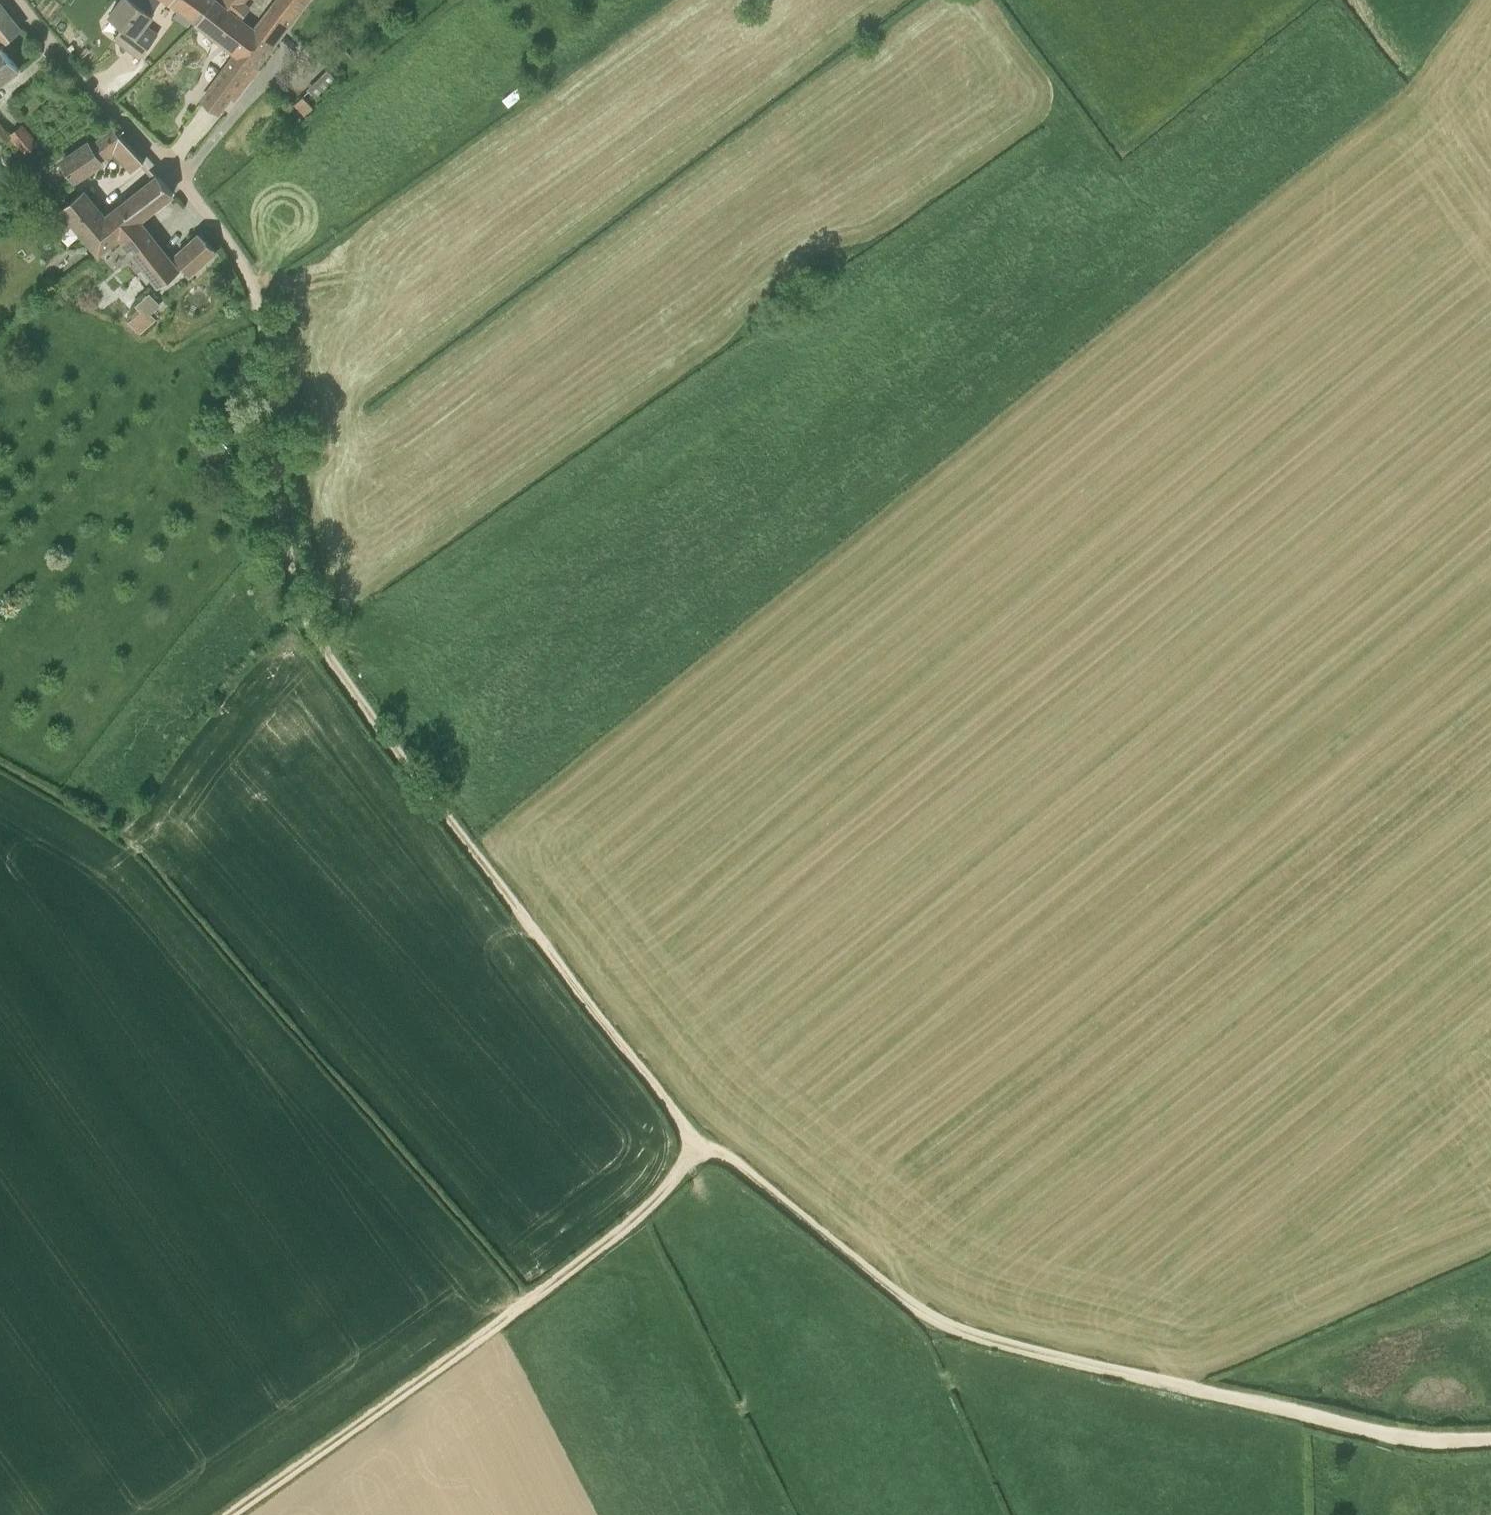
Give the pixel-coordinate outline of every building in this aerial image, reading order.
[(160,0),(140,0),(138,2),(136,0),(121,0),(109,15),(123,26),(114,37),(141,57),(158,34),(145,25),(154,14),(151,12),(160,0)] [(179,8),(178,10),(192,20),(193,18),(198,22),(215,0),(169,0),(179,8)] [(254,29),(239,18),(221,4),(216,0),(215,0),(198,22),(238,52),(203,100),(219,112),(248,72),(253,65),(256,67),(273,45),(253,30),(254,29)] [(239,18),(249,8),(242,2),(244,0),(224,0),(221,4),(239,18)] [(254,29),(253,30),(273,45),(308,0),(276,0),(254,29)] [(1,45),(21,30),(0,3),(0,44),(1,45)] [(192,20),(178,10),(173,16),(187,26),(192,20)] [(3,79),(18,66),(1,45),(0,45),(0,81),(3,79)] [(260,70),(256,67),(253,65),(248,72),(255,77),(260,70)] [(304,115),(313,107),(303,96),(294,104),(304,115)] [(22,125),(9,135),(25,153),(37,143),(22,125)] [(144,160),(115,129),(92,145),(90,143),(62,162),(74,180),(102,160),(100,157),(114,148),(134,169),(144,160)] [(139,220),(174,192),(158,174),(121,204),(140,227),(142,224),(139,220)] [(140,227),(121,204),(105,217),(84,190),(63,209),(100,254),(120,237),(123,240),(140,227)] [(142,224),(140,227),(123,240),(159,285),(178,270),(176,268),(170,260),(142,224)] [(216,251),(200,233),(177,254),(177,255),(182,263),(189,275),(216,251)] [(182,263),(177,255),(170,260),(176,268),(182,263)] [(136,304),(142,311),(128,323),(138,334),(155,321),(149,313),(159,304),(149,292),(136,304)] [(218,436),(201,452),(217,469),(233,453),(218,436)]
